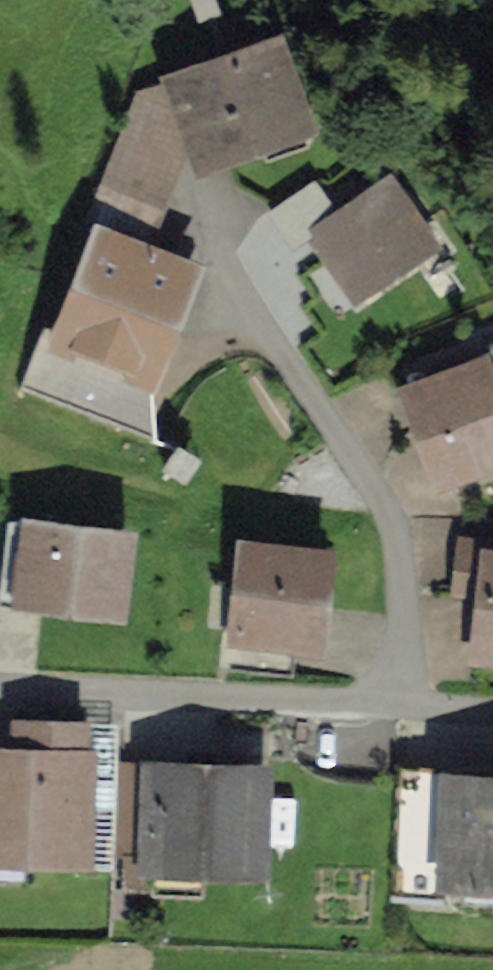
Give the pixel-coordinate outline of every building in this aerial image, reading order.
[(273,54),(168,88),(197,178),(303,144),(273,54)] [(144,95),(92,233),(141,251),(181,144),(168,104),(144,95)] [(320,181),(278,207),(293,233),(335,207),(320,181)] [(428,264),(383,188),(305,233),(350,309),(428,264)] [(141,251),(92,233),(50,347),(154,386),(197,272),(141,251)] [(399,400),(436,501),(492,481),(492,424),(474,373),(399,400)] [(125,545),(28,532),(16,616),(114,629),(125,545)] [(328,566),(239,555),(227,653),(317,664),(328,566)] [(477,563),(465,671),(492,674),(492,565),(477,563)] [(86,871),(87,732),(14,731),(14,761),(0,761),(0,869),(86,871)] [(262,781),(146,774),(139,877),(255,885),(262,781)] [(492,897),(492,790),(438,788),(435,895),(492,897)]
